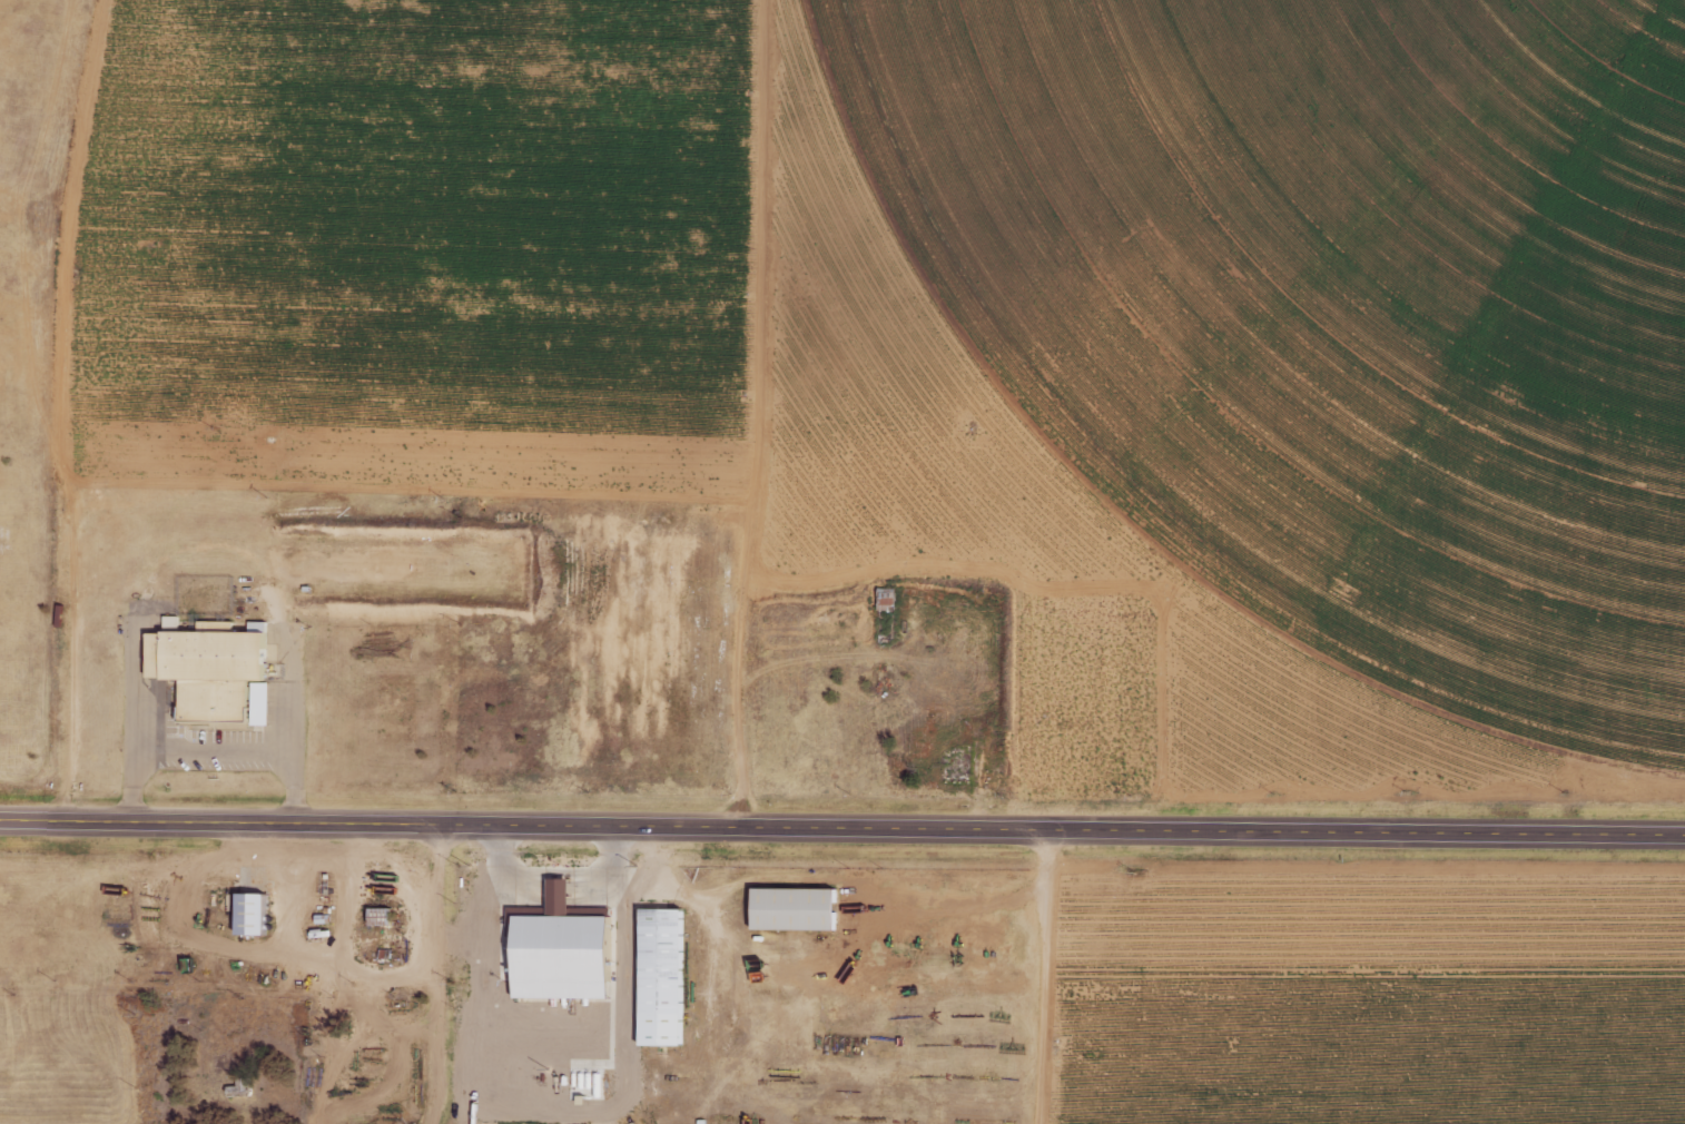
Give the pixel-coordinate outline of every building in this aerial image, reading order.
[(173,629),(173,633),(157,633),(157,682),(190,682),(189,720),(258,720),(258,686),(276,686),(276,630),(173,629)] [(604,998),(604,916),(565,915),(566,878),(545,878),(545,915),(510,915),(510,997),(604,998)] [(763,888),(763,930),(845,930),(846,888),(763,888)] [(232,934),(261,935),(262,893),(233,892),(232,934)] [(365,925),(387,925),(388,908),(366,908),(365,925)] [(652,909),(651,1053),(694,1053),(696,909),(652,909)]
